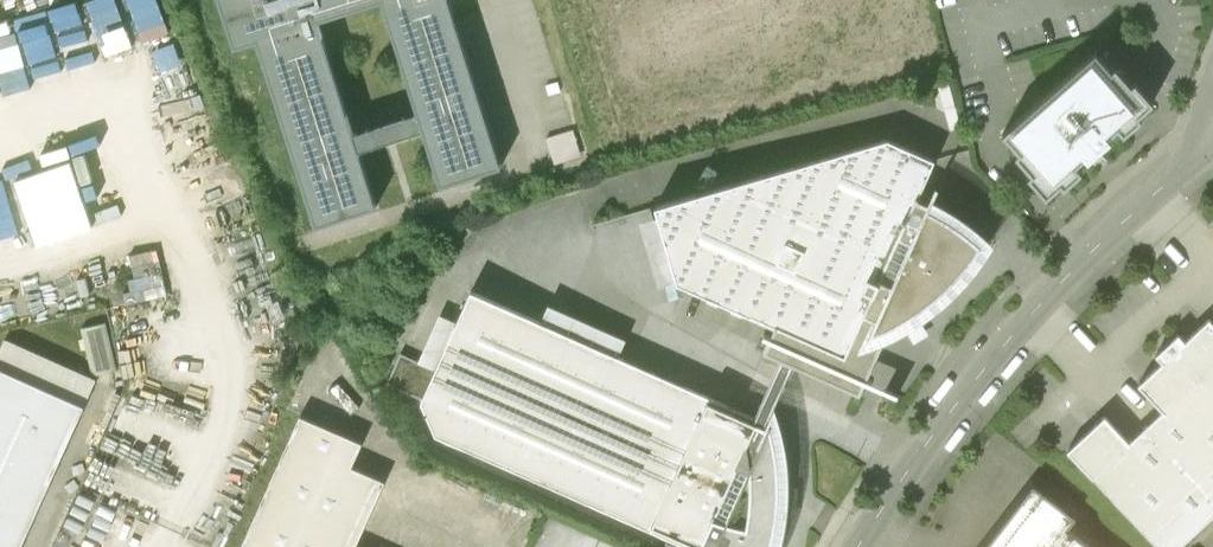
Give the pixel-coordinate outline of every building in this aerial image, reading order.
[(45,8),(57,51),(89,42),(76,0),(73,0),(45,8)] [(114,10),(112,0),(85,0),(90,16),(114,10)] [(234,47),(257,39),(315,226),(376,207),(318,20),(381,1),(440,187),(501,168),(448,0),(219,0),(234,47)] [(1095,51),(1003,133),(1019,151),(1015,154),(1031,172),(1027,176),(1046,196),(1061,183),(1064,187),(1082,171),(1075,164),(1085,156),(1088,159),(1111,139),(1108,136),(1117,127),(1123,134),(1141,119),(1138,115),(1153,102),(1135,82),(1131,85),(1115,67),(1112,70),(1095,51)] [(573,131),(546,139),(554,166),(581,158),(573,131)] [(658,216),(640,222),(658,287),(677,281),(678,282),(775,325),(763,350),(859,393),(887,334),(903,326),(914,343),(929,334),(918,317),(933,306),(959,283),(976,262),(988,244),(974,232),(953,216),(929,201),(928,203),(918,198),(935,160),(887,139),(656,207),(658,216)] [(471,290),(457,322),(440,314),(419,360),(401,352),(387,382),(422,398),(422,400),(436,433),(691,546),(701,546),(776,546),(778,538),(783,516),(796,518),(798,487),(784,487),(778,432),(773,413),(767,427),(757,423),(759,419),(618,356),(626,339),(549,304),(541,321),(471,290)] [(1158,546),(1177,546),(1212,514),(1212,323),(1209,319),(1184,342),(1178,335),(1156,355),(1162,362),(1137,385),(1162,411),(1129,441),(1104,416),(1066,450),(1158,546)] [(105,323),(82,328),(93,375),(116,370),(105,323)] [(0,352),(0,546),(21,546),(96,381),(5,341),(0,352)] [(377,478),(352,467),(362,443),(300,415),(241,546),(346,546),(377,478)] [(1067,530),(1076,517),(1033,484),(984,546),(1089,546),(1067,530)]
